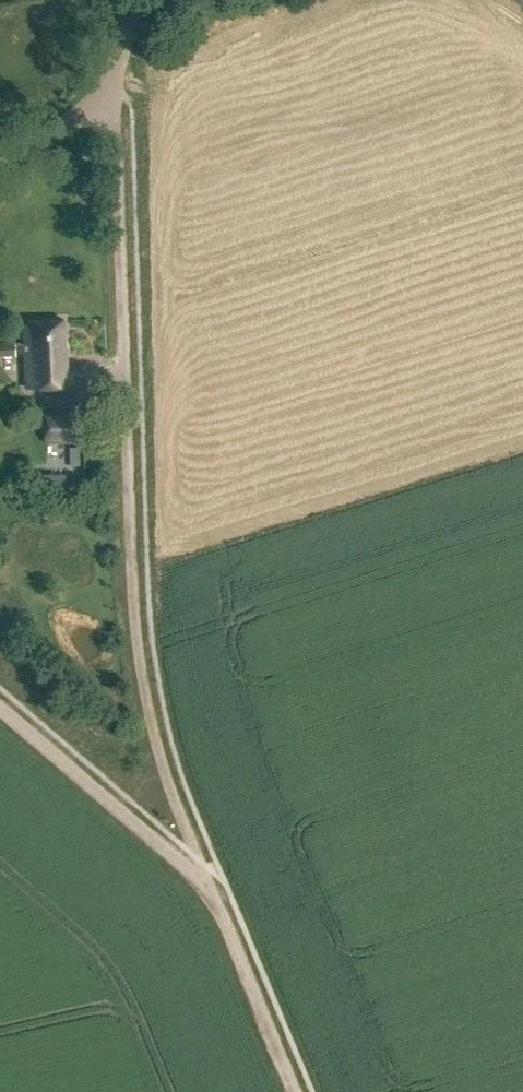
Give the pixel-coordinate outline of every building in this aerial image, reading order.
[(25,352),(27,387),(71,386),(72,372),(66,371),(64,319),(23,320),(24,343),(15,343),(15,353),(25,352)] [(15,356),(14,340),(0,340),(0,357),(15,356)] [(84,441),(84,414),(42,415),(43,442),(84,441)] [(65,473),(43,473),(43,486),(65,486),(65,473)]
